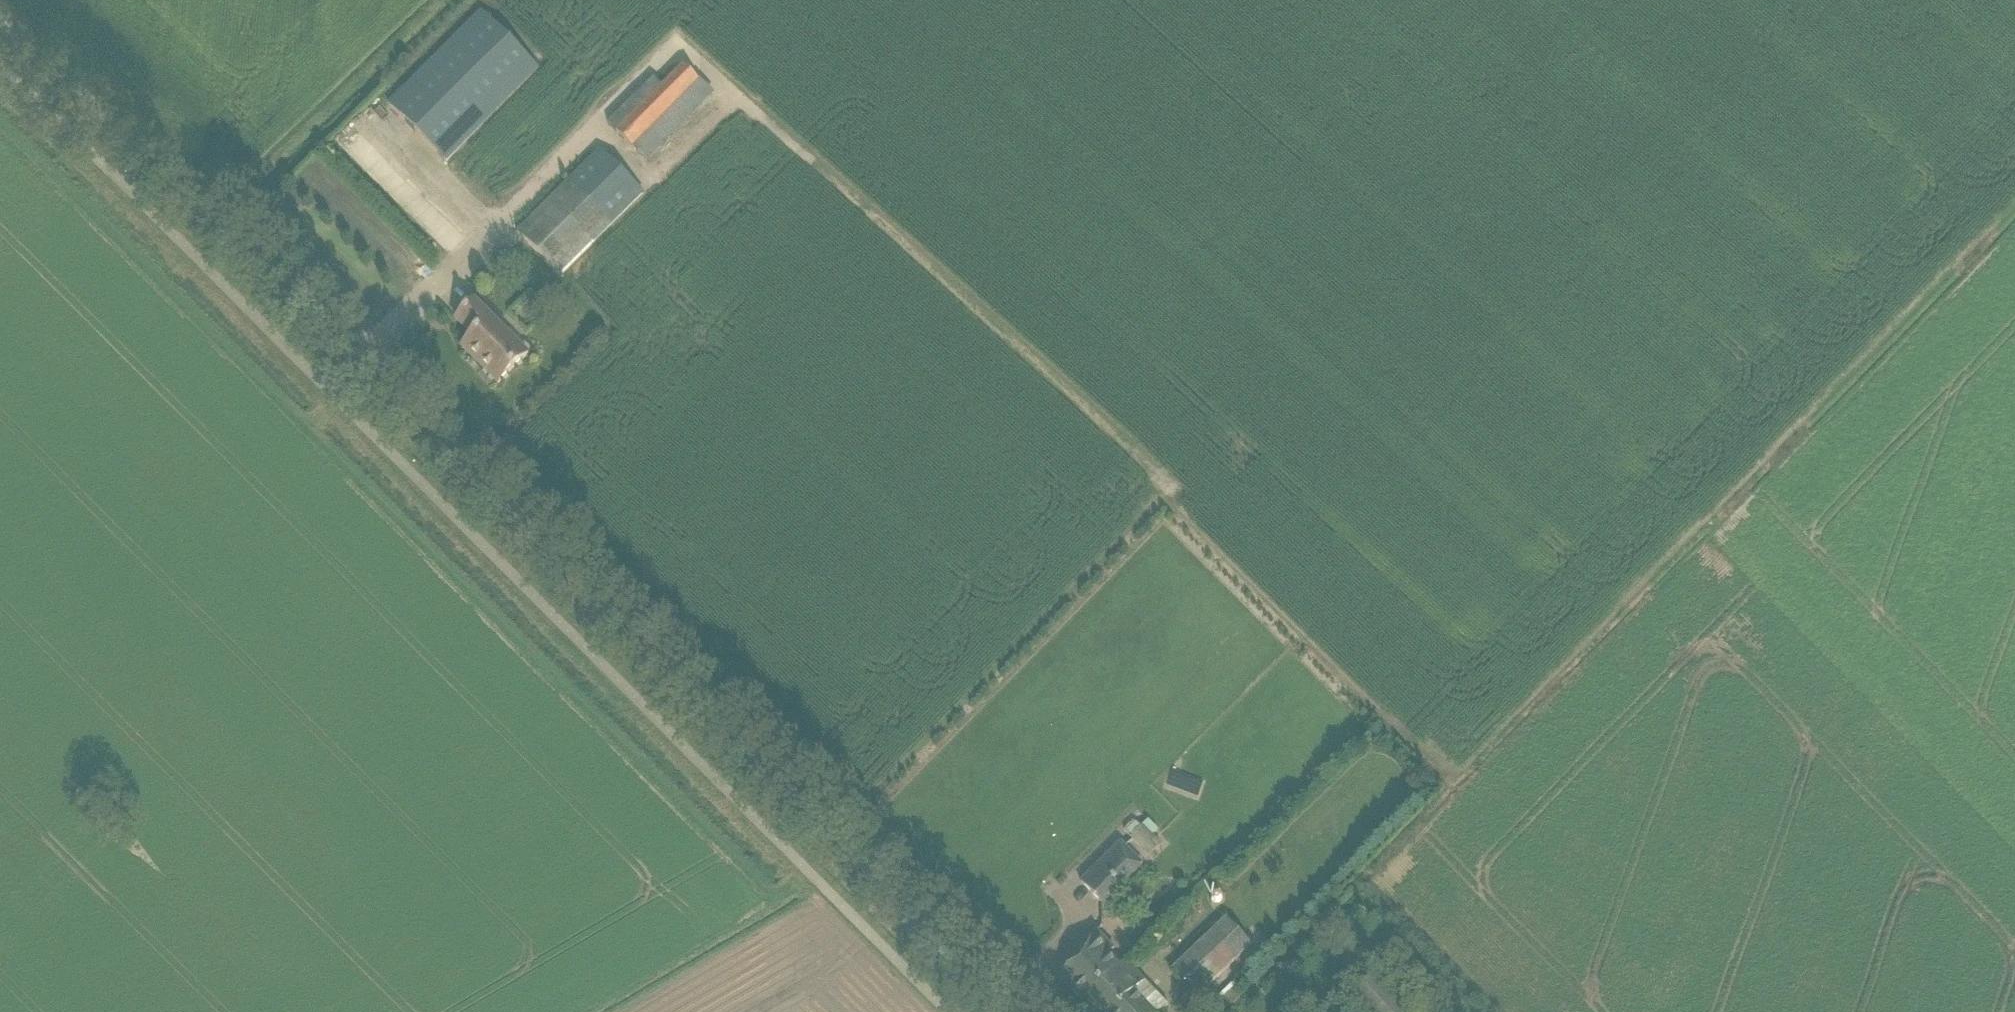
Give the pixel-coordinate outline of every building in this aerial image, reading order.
[(388,104),(448,164),(541,68),(483,10),(388,104)] [(608,124),(646,163),(713,95),(684,66),(662,87),(654,79),(608,124)] [(573,171),(596,195),(614,177),(592,153),(573,171)] [(517,232),(563,277),(613,224),(568,180),(517,232)] [(462,348),(463,349),(464,347),(481,364),(479,366),(498,384),(528,355),(527,353),(522,358),(500,335),(504,331),(475,301),(456,320),(473,337),(462,348)] [(1148,821),(1143,826),(1152,836),(1158,831),(1148,821)] [(1130,839),(1149,858),(1162,845),(1152,836),(1143,826),(1130,839)] [(1103,904),(1117,890),(1143,864),(1122,843),(1081,883),(1103,906),(1103,905),(1103,904)] [(1171,971),(1196,1000),(1252,947),(1226,919),(1171,971)] [(1096,931),(1072,954),(1077,960),(1059,977),(1084,1003),(1087,1000),(1120,968),(1107,955),(1113,950),(1096,931)] [(1087,1000),(1099,1011),(1152,1011),(1145,1006),(1157,994),(1125,962),(1120,968),(1087,1000)] [(1267,987),(1260,993),(1266,999),(1272,993),(1267,987)]
